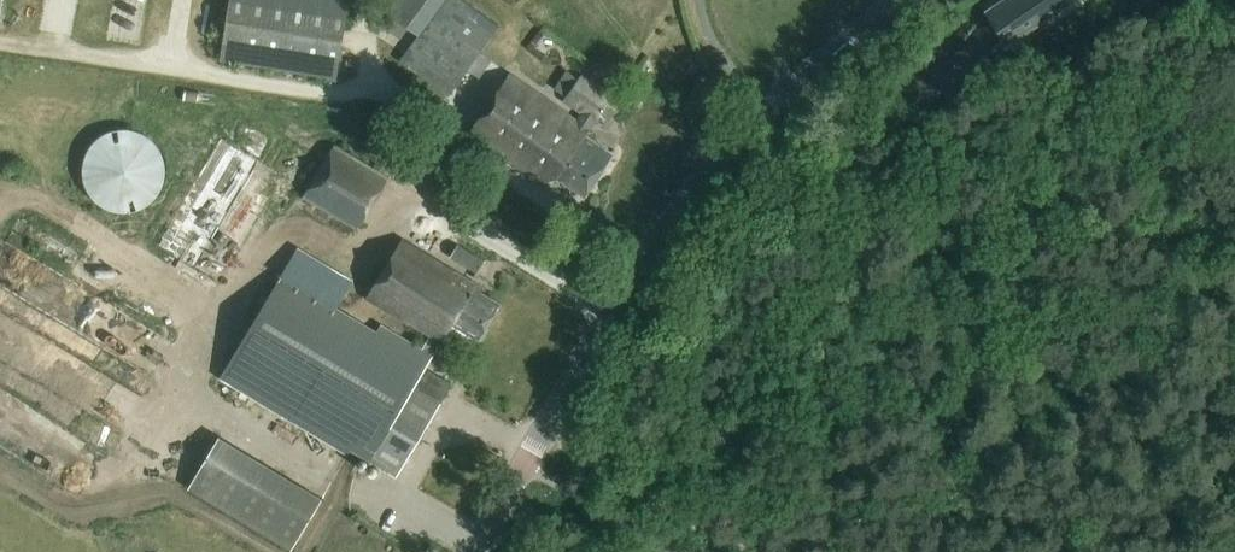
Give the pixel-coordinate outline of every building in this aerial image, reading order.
[(221,59),(337,78),(349,0),(231,0),(221,59)] [(462,0),(407,0),(393,19),(419,38),(401,63),(447,97),(499,27),(462,0)] [(990,7),(1010,38),(1068,1),(1068,0),(1001,0),(990,7)] [(582,114),(577,121),(512,75),(470,132),(540,183),(558,178),(587,198),(616,158),(587,138),(615,100),(583,77),(566,102),(582,114)] [(151,139),(137,132),(122,130),(107,133),(94,141),(85,154),(82,169),(84,184),(91,197),(103,207),(117,212),(133,212),(147,206),(158,195),(164,181),(165,166),(160,151),(151,139)] [(155,246),(212,280),(251,213),(270,225),(290,191),(358,231),(390,176),(335,143),(322,164),(284,142),(268,169),(219,140),(155,246)] [(454,385),(427,369),(435,356),(434,356),(443,342),(443,343),(455,326),(480,342),(502,305),(483,293),(486,289),(406,240),(369,297),(432,337),(423,351),(382,326),(378,333),(285,275),(226,371),(398,476),(454,385)] [(485,260),(458,244),(450,257),(477,274),(485,260)] [(3,287),(45,319),(74,283),(32,250),(3,287)] [(219,438),(187,491),(291,551),(323,499),(219,438)]
